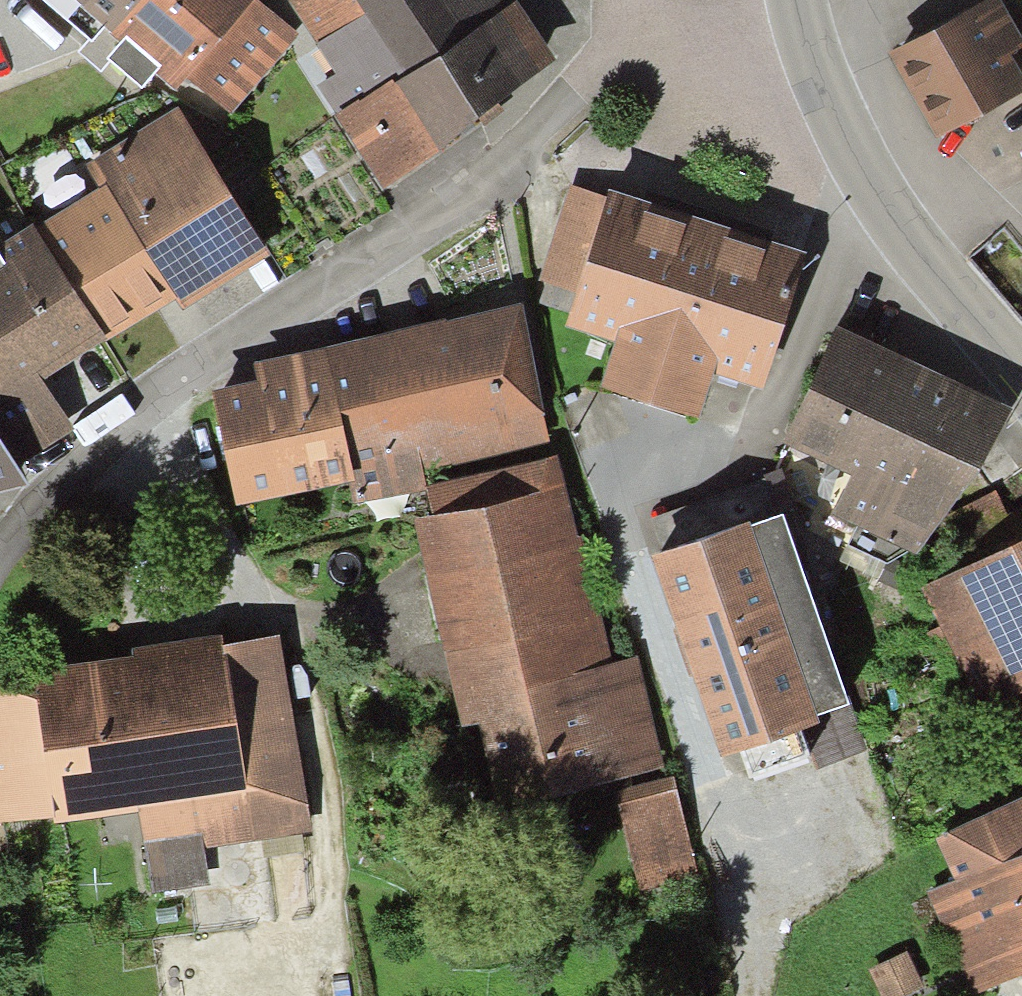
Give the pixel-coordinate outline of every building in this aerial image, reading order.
[(104,35),(132,0),(60,0),(104,35)] [(104,35),(166,85),(170,81),(234,1),(236,0),(132,0),(104,35)] [(288,6),(358,109),(501,13),(492,0),(296,0),(288,6)] [(890,54),(936,137),(1021,89),(1021,77),(1010,55),(1021,48),(1021,36),(1002,0),(988,0),(890,54)] [(234,1),(170,81),(218,120),(282,40),(234,1)] [(541,72),(501,13),(358,109),(336,124),(375,183),(541,72)] [(248,261),(167,125),(89,171),(105,198),(169,307),(248,261)] [(537,286),(576,298),(604,207),(566,196),(537,286)] [(95,351),(169,307),(105,198),(30,242),(95,351)] [(792,266),(604,207),(576,298),(564,336),(611,351),(597,394),(686,422),(700,378),(751,394),(792,266)] [(95,351),(30,242),(0,260),(0,407),(95,351)] [(509,322),(262,374),(264,384),(211,396),(233,500),(340,477),(346,505),(414,491),(409,467),(534,441),(509,322)] [(988,421),(831,346),(783,446),(853,480),(837,513),(924,554),(988,421)] [(421,499),(428,527),(552,496),(545,468),(421,499)] [(428,527),(421,529),(490,804),(648,765),(625,674),(598,680),(552,496),(428,527)] [(776,527),(655,567),(717,755),(839,715),(776,527)] [(927,594),(977,709),(1020,690),(1021,694),(1021,553),(927,594)] [(0,686),(0,823),(137,805),(148,888),(200,881),(195,840),(288,828),(265,652),(0,686)] [(611,805),(637,897),(694,881),(668,789),(611,805)] [(1021,865),(1021,815),(936,854),(954,895),(1021,865)] [(931,906),(969,990),(1021,967),(1021,970),(1021,865),(954,895),(931,906)]
